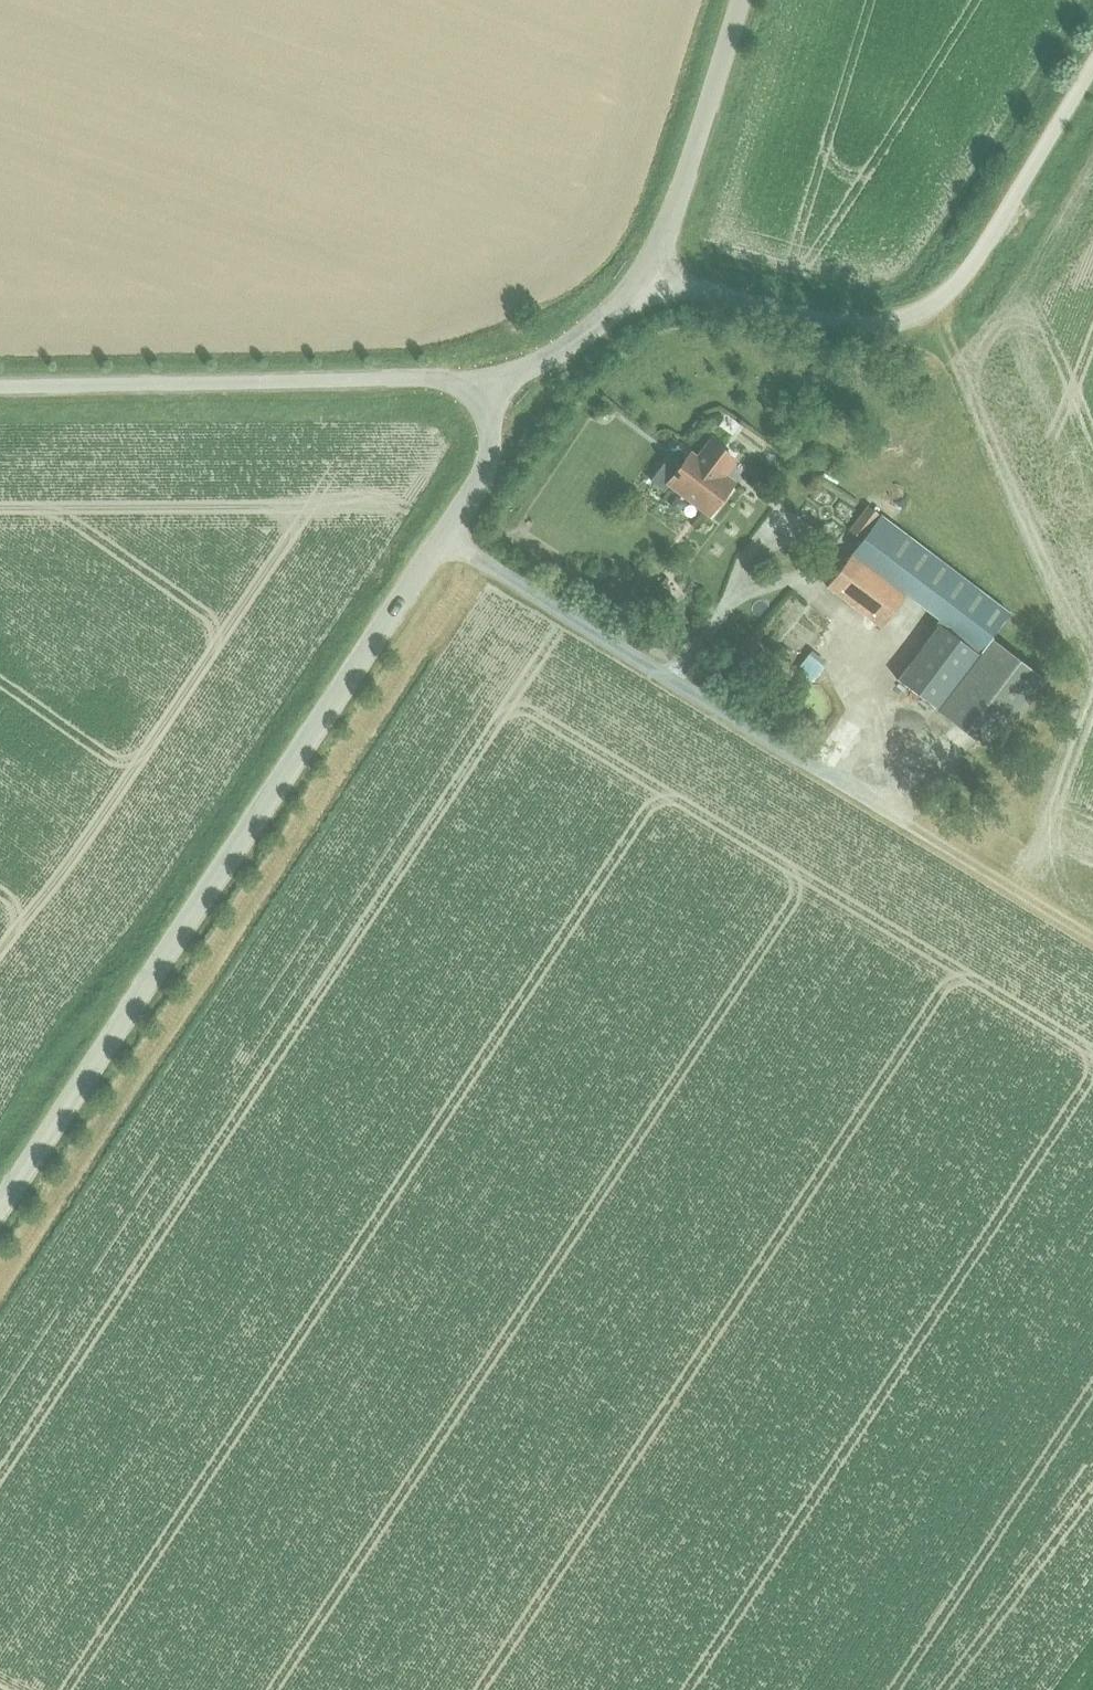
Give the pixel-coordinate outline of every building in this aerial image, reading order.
[(732,460),(710,441),(696,459),(690,453),(685,458),(673,447),(648,479),(665,492),(670,484),(710,515),(729,486),(718,478),(732,460)] [(897,679),(969,733),(992,750),(1044,680),(989,639),(1008,613),(868,506),(849,531),(861,540),(827,586),(881,627),(906,594),(941,621),(897,679)]
